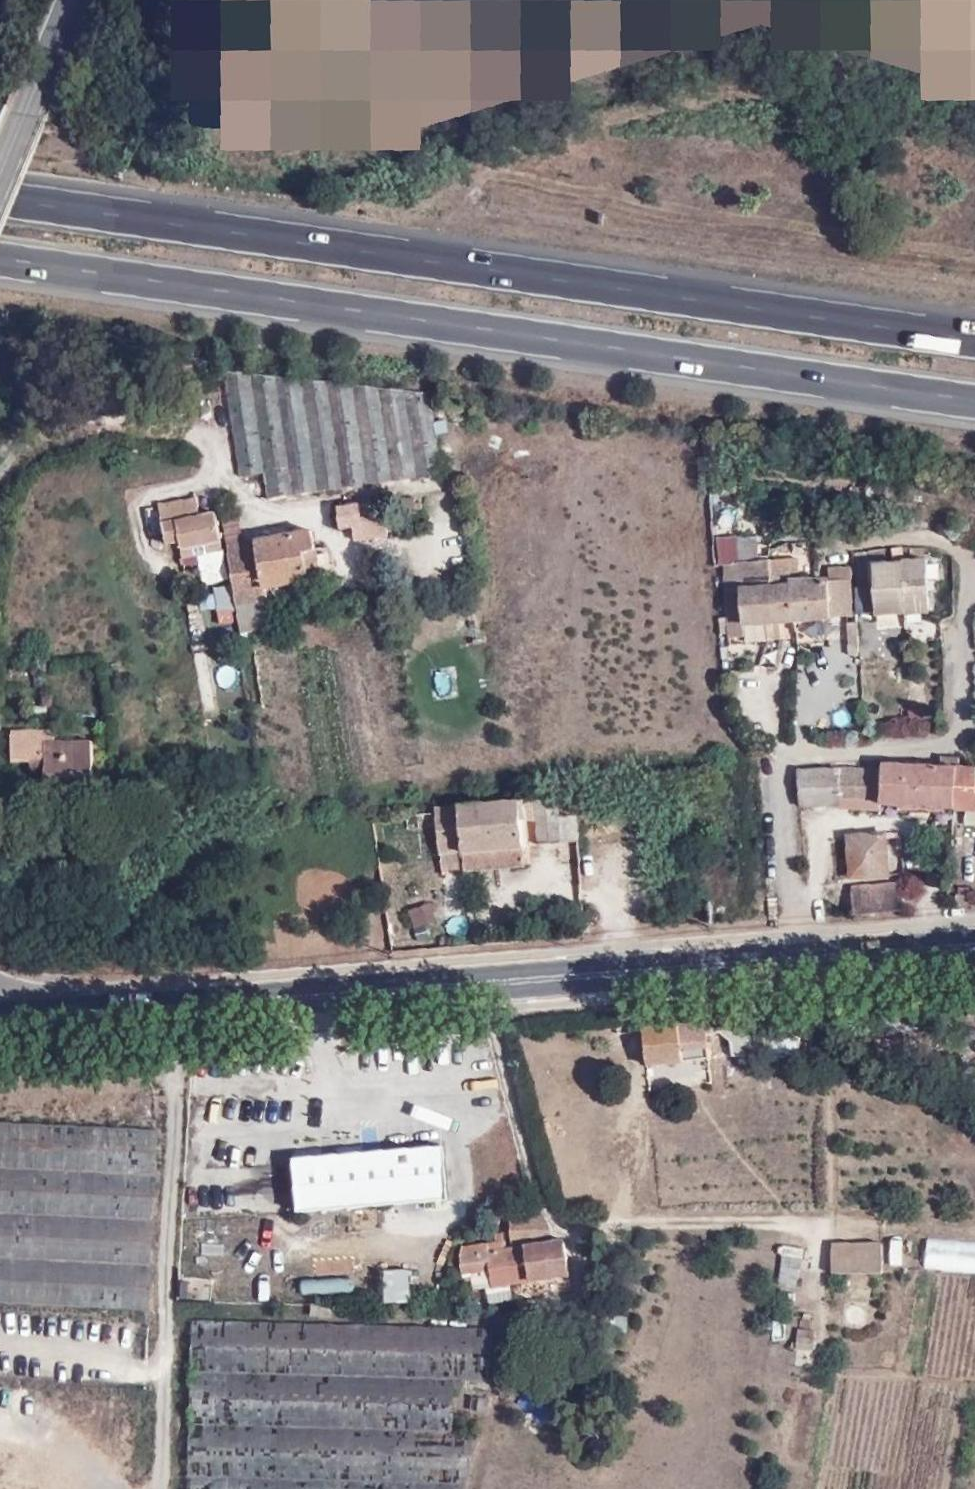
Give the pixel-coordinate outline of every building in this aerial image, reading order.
[(262,123),(256,44),(218,47),(220,126),(262,123)] [(428,393),(224,368),(242,477),(265,472),(270,497),(441,471),(428,393)] [(199,496),(159,504),(167,547),(184,544),(187,564),(226,557),(217,512),(203,515),(199,496)] [(377,501),(338,506),(341,531),(356,529),(358,544),(383,540),(377,501)] [(240,515),(223,518),(238,602),(272,596),(270,588),(321,579),(312,530),(257,540),(261,562),(249,564),(240,515)] [(756,549),(720,554),(722,565),(758,559),(756,549)] [(797,559),(724,564),(726,590),(741,589),(744,630),(834,623),(833,619),(857,617),(852,564),(829,566),(830,578),(799,581),(797,559)] [(875,564),(878,614),(930,611),(927,559),(905,560),(905,563),(875,564)] [(218,626),(235,624),(229,585),(213,587),(218,626)] [(856,613),(872,613),(872,588),(856,588),(856,613)] [(11,762),(46,760),(47,779),(96,776),(94,732),(56,734),(55,724),(9,727),(11,762)] [(884,763),(882,808),(974,813),(974,767),(961,766),(884,763)] [(882,767),(798,769),(802,809),(880,807),(882,767)] [(537,802),(439,810),(444,871),(530,864),(527,823),(538,822),(537,802)] [(563,816),(562,840),(577,841),(578,817),(563,816)] [(887,829),(848,832),(851,875),(892,871),(887,829)] [(854,885),(855,915),(906,911),(902,879),(854,885)] [(416,926),(436,918),(430,901),(409,909),(416,926)] [(646,1023),(650,1064),(711,1059),(707,1018),(646,1023)] [(143,1306),(153,1128),(0,1121),(0,1298),(143,1306)] [(293,1155),(297,1209),(446,1198),(442,1144),(293,1155)] [(544,1214),(511,1213),(514,1245),(494,1249),(463,1247),(460,1255),(463,1274),(490,1273),(494,1289),(532,1283),(533,1286),(574,1281),(568,1240),(555,1241),(553,1224),(544,1214)] [(850,1230),(851,1241),(877,1239),(876,1228),(850,1230)] [(928,1235),(925,1266),(974,1270),(974,1238),(928,1235)] [(832,1242),(834,1274),(883,1275),(881,1243),(832,1242)] [(777,1298),(798,1300),(803,1247),(782,1245),(777,1298)] [(384,1303),(411,1303),(411,1270),(384,1270),(384,1303)] [(470,1276),(471,1291),(492,1290),(490,1274),(470,1276)] [(490,1376),(490,1325),(193,1317),(189,1488),(463,1488),(476,1428),(451,1426),(453,1376),(490,1376)] [(797,1329),(798,1349),(816,1348),(816,1328),(797,1329)]
